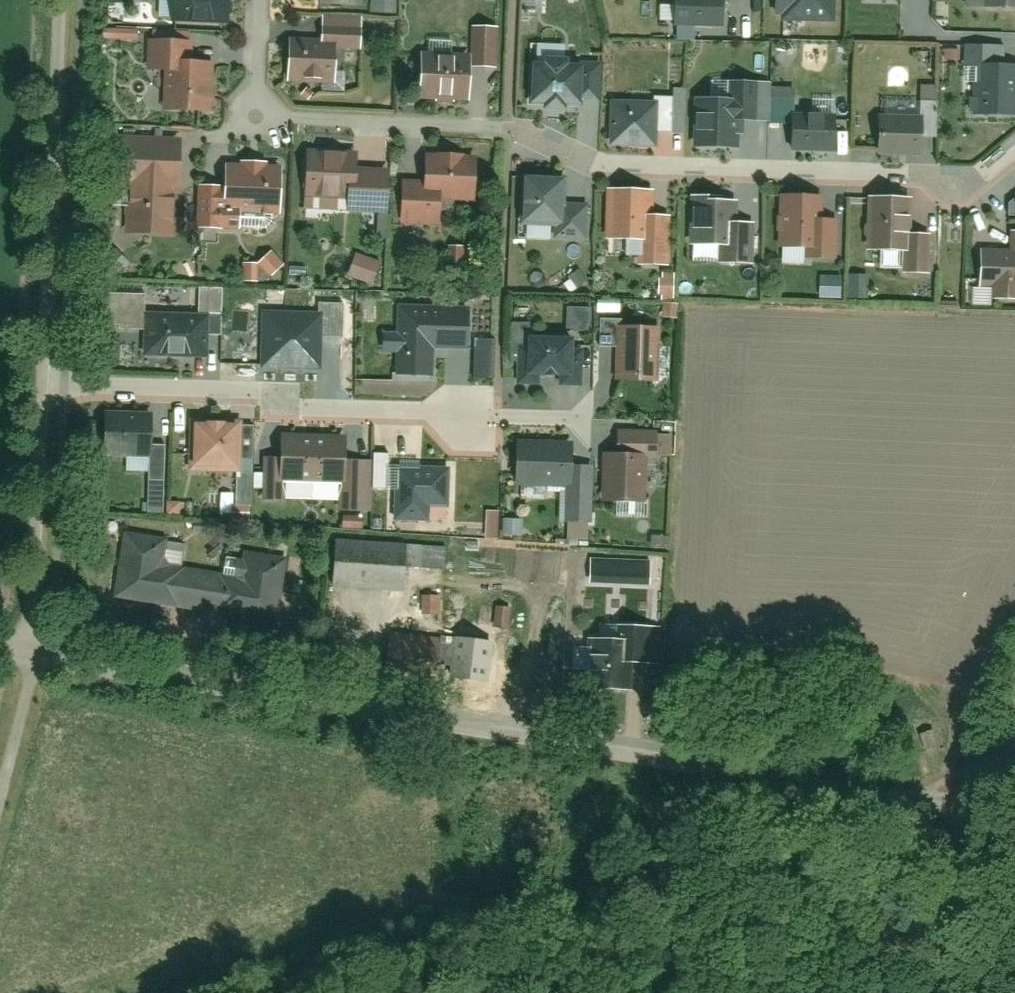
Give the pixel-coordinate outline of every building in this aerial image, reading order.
[(684,21),(740,23),(741,0),(685,0),(684,21)] [(776,12),(785,12),(784,19),(835,21),(836,0),(777,0),(776,12)] [(978,15),(1014,15),(1014,0),(978,0),(978,15)] [(472,67),(496,67),(496,27),(473,27),(472,67)] [(285,45),(285,86),(340,87),(341,55),(360,56),(361,33),(319,32),(319,45),(285,45)] [(145,36),(145,60),(164,60),(164,112),(210,112),(211,60),(186,59),(186,36),(145,36)] [(986,111),(1014,112),(1014,63),(1006,63),(1006,46),(969,45),(968,96),(987,97),(986,111)] [(420,57),(418,101),(464,104),(466,60),(420,57)] [(546,60),(545,100),(604,103),(605,62),(546,60)] [(758,97),(757,119),(773,120),(774,83),(758,82),(758,97)] [(917,114),(935,115),(936,87),(919,86),(917,114)] [(705,95),(703,146),(747,148),(748,119),(757,119),(758,97),(705,95)] [(617,100),(617,144),(664,144),(664,100),(617,100)] [(873,115),(873,150),(916,149),(916,114),(873,115)] [(802,115),(801,147),(844,148),(845,117),(802,115)] [(302,149),(301,207),(346,208),(345,217),(382,218),(383,188),(355,187),(356,150),(302,149)] [(437,229),(438,209),(471,210),(471,159),(421,158),(421,193),(399,193),(398,228),(437,229)] [(220,162),(219,190),(194,190),(193,228),(221,229),(221,212),(274,212),(275,162),(220,162)] [(123,167),(123,238),(173,238),(173,167),(123,167)] [(517,179),(517,241),(589,240),(588,206),(559,206),(558,178),(517,179)] [(635,241),(634,266),(666,266),(667,216),(651,216),(651,191),(604,191),(603,241),(635,241)] [(835,227),(820,226),(823,196),(780,193),(776,244),(809,247),(807,263),(833,265),(835,227)] [(701,197),(700,241),(729,242),(741,242),(742,222),(743,199),(701,197)] [(897,275),(930,275),(930,236),(911,236),(911,202),(867,202),(867,251),(897,251),(897,275)] [(760,223),(742,222),(741,242),(729,242),(728,260),(757,261),(760,223)] [(979,296),(1014,296),(1014,235),(1008,235),(1008,253),(979,253),(979,296)] [(405,352),(404,375),(438,376),(439,344),(476,345),(476,309),(407,308),(406,333),(391,332),(390,352),(405,352)] [(273,310),(270,365),(326,367),(329,313),(273,310)] [(140,317),(141,361),(209,359),(208,316),(140,317)] [(613,328),(615,384),(661,382),(659,326),(613,328)] [(518,340),(518,381),(578,381),(578,340),(518,340)] [(104,410),(101,454),(154,457),(156,441),(158,413),(104,410)] [(203,419),(199,467),(243,470),(246,431),(246,422),(203,419)] [(243,470),(241,503),(256,504),(261,432),(246,431),(243,470)] [(318,483),(321,438),(287,436),(284,481),(318,483)] [(321,438),(318,483),(342,484),(341,508),(368,509),(371,460),(353,459),(355,440),(321,438)] [(512,440),(511,485),(562,486),(561,527),(590,527),(591,468),(575,467),(575,442),(512,440)] [(171,442),(156,441),(154,457),(150,510),(166,511),(171,442)] [(604,455),(603,506),(642,507),(643,456),(604,455)] [(406,465),(403,517),(436,519),(437,506),(454,507),(456,467),(406,465)] [(131,525),(120,604),(193,613),(200,563),(166,558),(170,530),(131,525)] [(334,544),(333,590),(400,591),(401,546),(334,544)] [(193,613),(271,624),(281,549),(248,545),(245,569),(200,563),(193,613)] [(409,546),(409,572),(444,572),(444,546),(409,546)] [(623,629),(622,645),(582,644),(580,698),(628,699),(629,667),(661,669),(663,631),(623,629)] [(390,634),(384,682),(435,689),(441,641),(390,634)]
